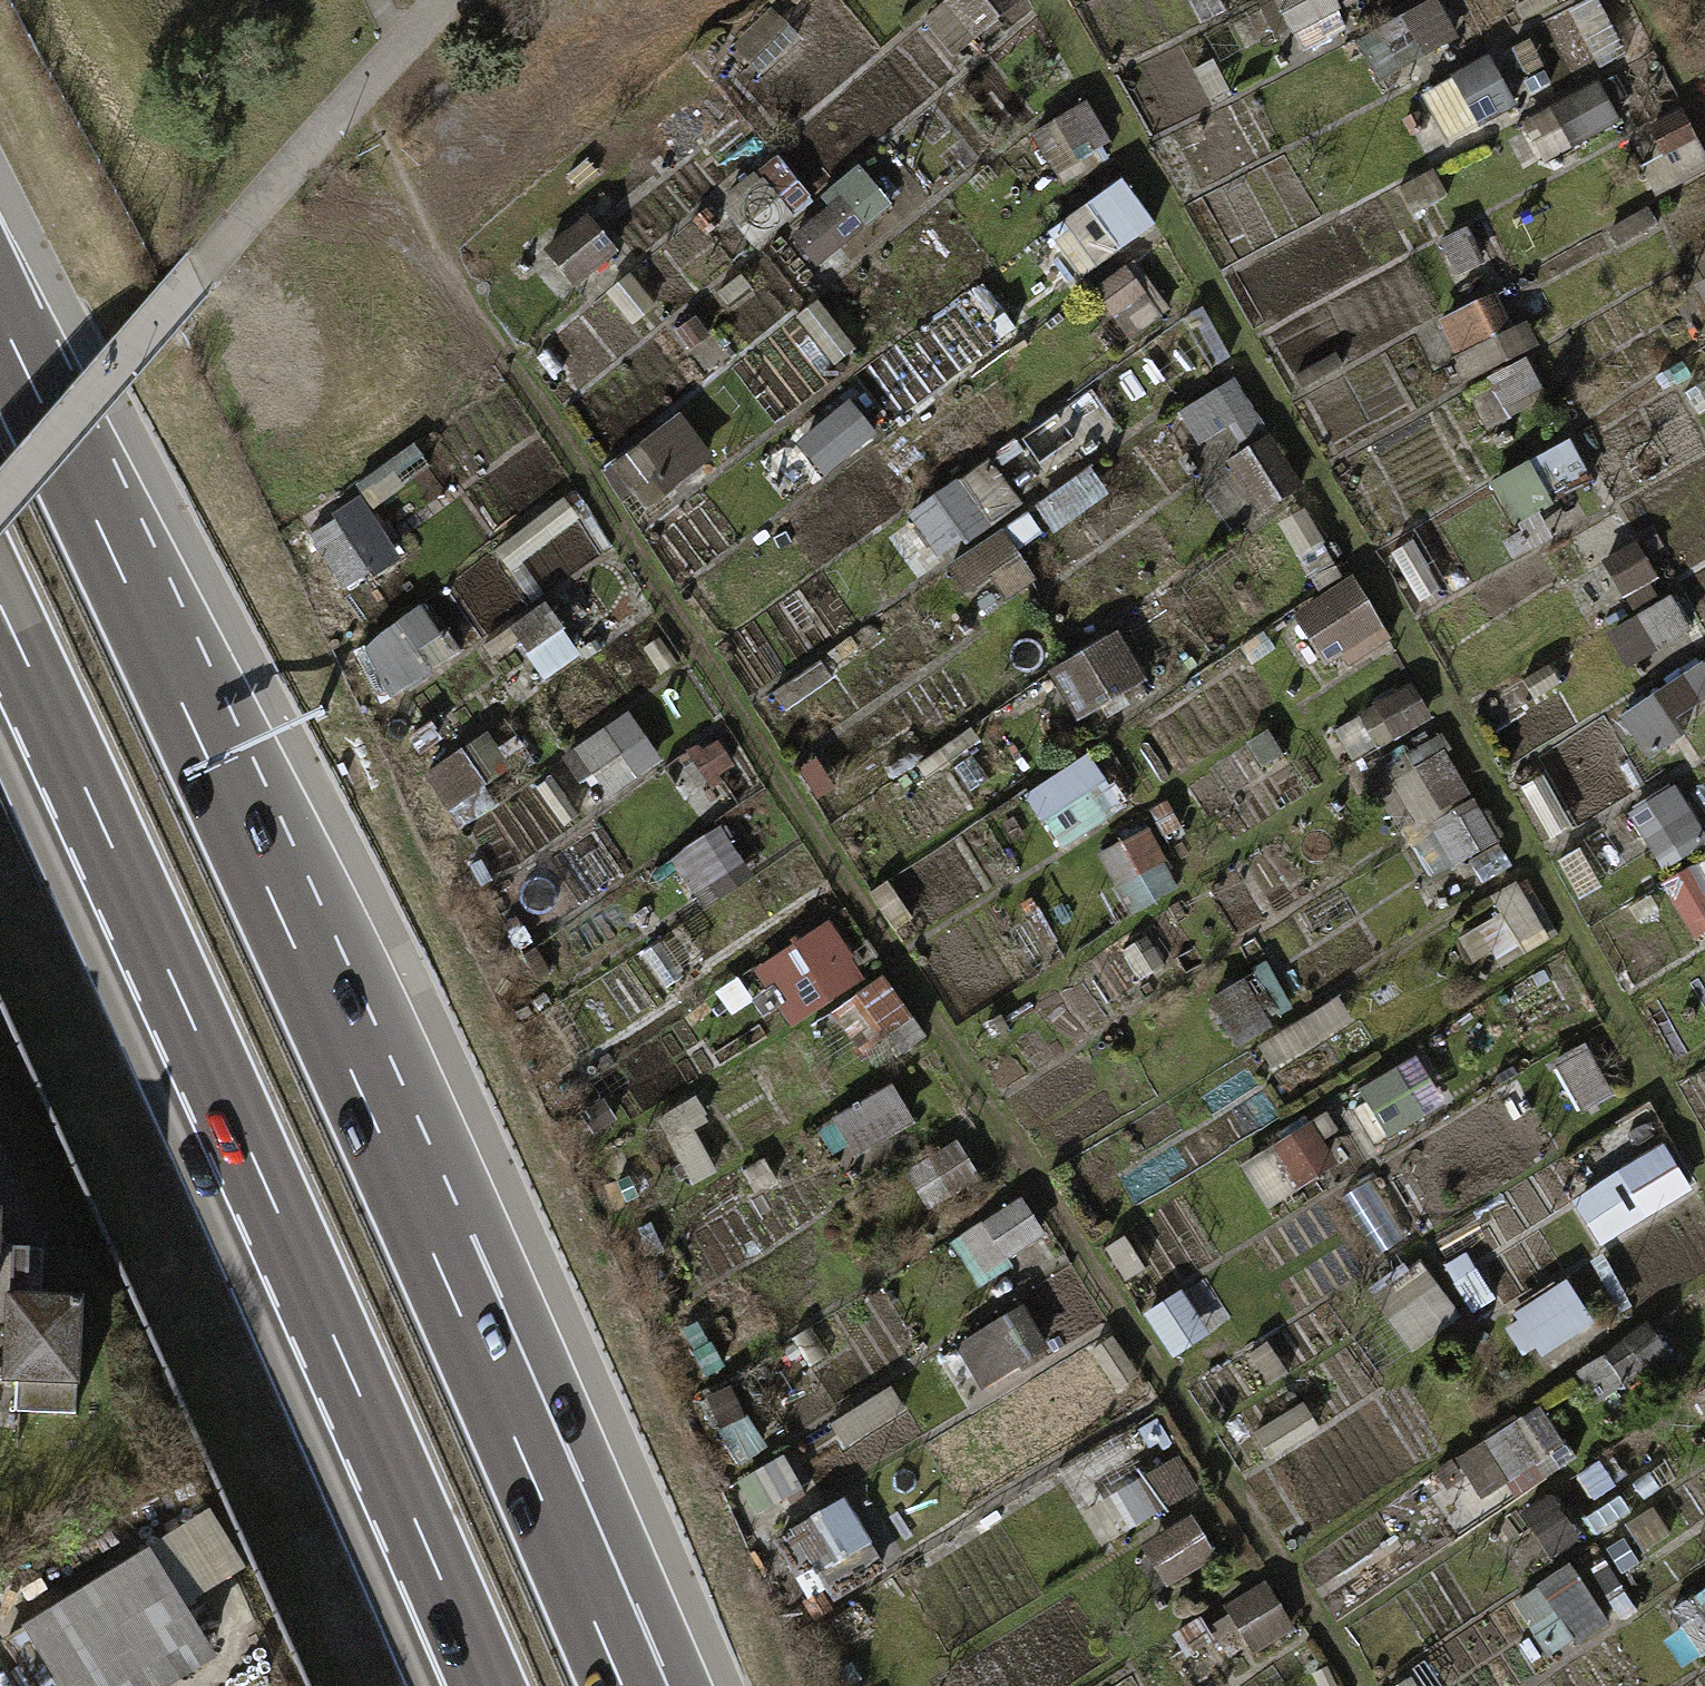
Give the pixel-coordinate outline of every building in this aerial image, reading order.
[(972,33),(1014,0),(947,0),(972,33)] [(1299,37),(1346,13),(1340,0),(1281,0),(1299,37)] [(1450,3),(1407,5),(1409,54),(1452,53),(1450,3)] [(1423,91),(1449,143),(1522,106),(1495,55),(1423,91)] [(1599,82),(1532,127),(1557,163),(1624,118),(1599,82)] [(1036,129),(1060,176),(1116,147),(1092,100),(1036,129)] [(1658,192),(1704,174),(1704,150),(1692,117),(1637,139),(1658,192)] [(793,231),(817,262),(894,204),(870,173),(793,231)] [(1052,230),(1085,276),(1160,222),(1128,177),(1052,230)] [(1135,266),(1101,289),(1135,337),(1169,314),(1135,266)] [(1695,278),(1704,296),(1704,272),(1695,278)] [(1442,320),(1472,378),(1514,357),(1484,298),(1442,320)] [(1533,366),(1479,392),(1496,427),(1550,400),(1533,366)] [(1184,410),(1204,447),(1259,418),(1239,381),(1184,410)] [(829,472),(879,433),(855,402),(804,440),(829,472)] [(686,413),(616,464),(648,507),(717,456),(686,413)] [(1526,553),(1560,534),(1544,507),(1595,479),(1573,440),(1489,486),(1526,553)] [(1224,525),(1281,506),(1264,456),(1207,476),(1224,525)] [(1097,470),(1039,506),(1055,533),(1114,496),(1097,470)] [(310,539),(347,593),(401,557),(364,502),(310,539)] [(970,604),(1035,587),(1022,537),(957,553),(970,604)] [(1297,612),(1334,675),(1397,638),(1360,576),(1297,612)] [(1630,664),(1696,630),(1679,598),(1613,632),(1630,664)] [(428,607),(360,654),(391,699),(459,652),(428,607)] [(1089,715),(1148,680),(1119,634),(1061,669),(1089,715)] [(1687,736),(1677,716),(1704,702),(1704,664),(1621,704),(1646,756),(1687,736)] [(570,752),(598,804),(666,767),(638,715),(570,752)] [(1445,736),(1393,763),(1451,873),(1503,846),(1445,736)] [(1023,795),(1051,850),(1127,812),(1099,757),(1023,795)] [(1704,848),(1704,831),(1679,784),(1631,811),(1663,871),(1704,848)] [(1697,939),(1704,934),(1704,866),(1668,886),(1697,939)] [(1488,968),(1551,943),(1533,899),(1470,925),(1488,968)] [(795,1029),(870,976),(827,915),(752,968),(795,1029)] [(1589,1045),(1556,1063),(1584,1114),(1617,1096),(1589,1045)] [(1385,1127),(1434,1104),(1415,1063),(1366,1086),(1385,1127)] [(897,1088),(840,1121),(860,1155),(917,1121),(897,1088)] [(1272,1203),(1338,1164),(1316,1128),(1251,1167),(1272,1203)] [(1574,1197),(1604,1246),(1699,1189),(1669,1139),(1574,1197)] [(956,1240),(984,1285),(1055,1242),(1028,1197),(956,1240)] [(1505,1318),(1530,1364),(1599,1327),(1574,1281),(1505,1318)] [(53,1430),(58,1306),(0,1304),(0,1428),(53,1430)] [(982,1387),(1036,1361),(1012,1313),(959,1339),(982,1387)] [(1598,1398),(1672,1363),(1658,1333),(1584,1369),(1598,1398)] [(1538,1406),(1463,1460),(1497,1506),(1571,1452),(1538,1406)] [(1143,1523),(1198,1491),(1179,1459),(1124,1491),(1143,1523)] [(778,1526),(808,1608),(887,1579),(857,1497),(778,1526)] [(1170,1587),(1221,1560),(1199,1518),(1148,1546),(1170,1587)] [(18,1632),(51,1685),(157,1685),(195,1663),(134,1563),(18,1632)] [(1536,1657),(1607,1632),(1586,1572),(1515,1596),(1536,1657)] [(1250,1648),(1293,1637),(1281,1588),(1238,1599),(1250,1648)] [(1704,1656),(1704,1595),(1676,1616),(1704,1656)]
